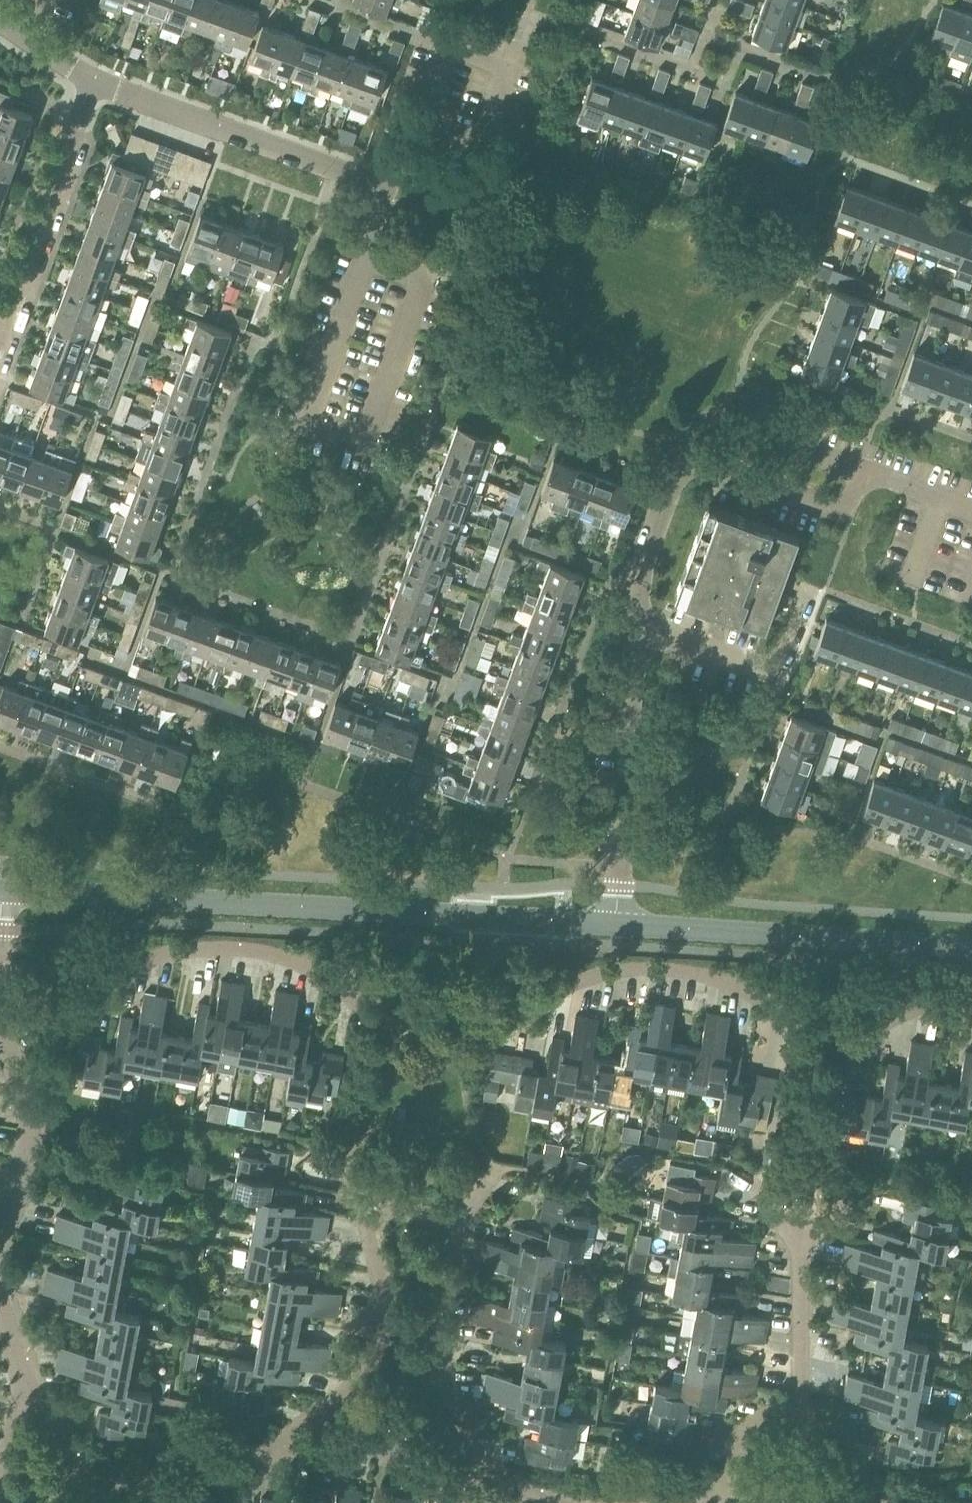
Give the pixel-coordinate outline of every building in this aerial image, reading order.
[(99,4),(120,12),(124,0),(101,0),(99,4)] [(137,5),(133,16),(140,19),(147,0),(124,0),(137,5)] [(140,19),(148,21),(152,10),(164,15),(169,0),(147,0),(140,19)] [(161,27),(180,34),(192,0),(169,0),(164,15),(165,15),(161,27)] [(180,34),(188,36),(192,25),(205,29),(215,0),(192,0),(180,34)] [(237,3),(228,0),(215,0),(205,29),(219,34),(214,46),(221,48),(237,3)] [(385,15),(390,1),(402,5),(404,0),(354,0),(353,3),(385,15)] [(656,0),(641,0),(635,15),(667,28),(675,7),(656,0)] [(730,10),(741,14),(745,3),(736,0),(734,0),(730,10)] [(796,28),(803,8),(782,0),(768,0),(762,16),(796,28)] [(237,3),(221,48),(229,51),(233,39),(247,45),(259,11),(237,3)] [(752,18),(756,7),(745,3),(741,14),(752,18)] [(967,12),(943,3),(926,49),(948,57),(949,54),(953,45),(954,45),(967,12)] [(321,13),(310,9),(306,21),(317,25),(321,13)] [(971,54),(971,14),(967,12),(954,45),(953,45),(949,54),(969,61),(971,54)] [(627,37),(660,49),(667,28),(635,15),(627,37)] [(755,37),(788,50),(796,28),(762,16),(755,37)] [(305,80),(301,92),(308,94),(325,49),(314,45),(315,41),(313,35),(317,25),(306,21),(302,31),(308,33),(304,41),(292,75),(305,80)] [(349,23),(345,35),(357,39),(361,27),(349,23)] [(678,26),(674,36),(685,40),(689,30),(678,26)] [(265,89),(268,79),(284,34),(263,27),(251,60),(265,65),(257,86),(265,89)] [(130,47),(135,33),(127,30),(122,44),(130,47)] [(696,44),(699,34),(689,30),(685,40),(696,44)] [(275,82),(279,70),(292,75),(304,41),(284,34),(268,79),(275,82)] [(342,45),(353,49),(357,39),(345,35),(342,45)] [(824,36),(821,46),(829,49),(831,50),(835,40),(833,39),(824,36)] [(394,39),(390,51),(401,55),(405,42),(394,39)] [(316,97),(320,85),(333,89),(345,56),(325,49),(308,94),(316,97)] [(630,59),(619,55),(615,66),(626,70),(630,59)] [(346,94),(342,106),(349,109),(365,64),(345,56),(333,89),(346,94)] [(375,104),(387,71),(365,64),(349,109),(356,111),(360,99),(375,104)] [(622,81),(626,70),(615,66),(611,77),(622,81)] [(670,74),(660,70),(656,81),(666,85),(670,74)] [(774,75),(763,71),(759,82),(770,86),(774,75)] [(226,80),(220,95),(223,96),(227,98),(231,100),(237,84),(226,80)] [(614,88),(593,80),(577,122),(599,130),(602,121),(614,88)] [(652,92),(662,96),(666,85),(656,81),(652,92)] [(755,93),(765,97),(770,86),(759,82),(755,93)] [(711,89),(700,85),(696,96),(707,100),(711,89)] [(814,90),(804,86),(800,97),(810,101),(814,90)] [(622,128),(634,95),(614,88),(602,121),(622,128)] [(25,136),(33,115),(12,107),(16,96),(0,91),(0,127),(25,136)] [(634,95),(622,128),(643,136),(655,103),(634,95)] [(746,136),(758,103),(737,95),(725,128),(746,136)] [(703,111),(707,100),(696,96),(692,107),(703,111)] [(806,112),(810,101),(800,97),(796,108),(806,112)] [(674,110),(655,103),(643,136),(641,140),(660,147),(662,143),(674,110)] [(766,144),(778,110),(758,103),(746,136),(766,144)] [(674,110),(662,143),(683,151),(695,118),(674,110)] [(778,110),(766,144),(786,151),(798,118),(778,110)] [(695,118),(683,151),(704,159),(716,126),(695,118)] [(798,118),(786,151),(807,159),(819,125),(798,118)] [(18,157),(25,136),(0,127),(0,150),(18,157)] [(132,134),(124,156),(135,160),(143,138),(132,134)] [(145,164),(154,142),(143,138),(135,160),(145,164)] [(157,169),(166,146),(154,142),(145,164),(149,165),(157,169)] [(168,172),(177,150),(166,146),(157,169),(168,172)] [(11,177),(18,157),(0,150),(0,173),(11,177)] [(177,150),(168,172),(179,176),(188,154),(177,150)] [(108,162),(111,164),(104,183),(149,199),(152,190),(141,186),(149,165),(145,164),(135,160),(124,156),(112,152),(108,162)] [(191,180),(199,158),(188,154),(179,176),(191,180)] [(203,185),(211,162),(199,158),(191,180),(203,185)] [(0,173),(0,196),(3,198),(11,177),(0,173)] [(149,199),(104,183),(97,203),(131,215),(135,203),(146,207),(149,199)] [(847,186),(835,220),(856,227),(868,193),(847,186)] [(189,189),(184,203),(195,207),(200,193),(189,189)] [(876,235),(889,201),(868,193),(856,227),(876,235)] [(897,242),(909,208),(889,201),(876,235),(897,242)] [(131,215),(97,203),(90,223),(134,239),(137,231),(126,227),(131,215)] [(917,249),(929,215),(909,208),(897,242),(917,249)] [(206,267),(222,222),(201,215),(185,259),(206,267)] [(937,257),(950,223),(929,215),(917,249),(937,257)] [(190,222),(179,218),(174,231),(185,235),(190,222)] [(226,274),(242,230),(222,222),(206,267),(226,274)] [(134,239),(90,223),(82,244),(116,256),(120,244),(130,248),(134,239)] [(950,223),(937,257),(957,264),(970,230),(950,223)] [(246,282),(263,237),(242,230),(226,274),(246,282)] [(957,264),(971,269),(971,231),(970,230),(957,264)] [(169,244),(180,248),(185,235),(174,231),(169,244)] [(263,237),(246,282),(255,285),(259,274),(283,282),(291,260),(280,256),(284,245),(263,237)] [(116,256),(82,244),(75,264),(119,280),(122,271),(112,267),(116,256)] [(175,263),(164,259),(159,271),(170,275),(175,263)] [(68,284),(101,296),(105,284),(116,288),(119,280),(75,264),(68,284)] [(829,280),(833,269),(819,264),(815,275),(829,280)] [(154,285),(165,288),(170,275),(159,271),(154,285)] [(847,274),(843,285),(856,290),(860,279),(847,274)] [(870,294),(874,284),(860,279),(856,290),(870,294)] [(101,296),(68,284),(60,305),(104,321),(107,312),(97,308),(101,296)] [(876,305),(865,301),(830,288),(823,310),(857,323),(857,322),(869,326),(876,305)] [(887,289),(884,299),(897,304),(901,294),(887,289)] [(932,292),(929,302),(942,307),(945,297),(932,292)] [(181,293),(177,303),(191,308),(195,298),(181,293)] [(897,304),(910,309),(914,299),(901,294),(897,304)] [(149,298),(138,295),(134,308),(144,312),(149,298)] [(956,312),(959,302),(945,297),(942,307),(956,312)] [(204,313),(207,303),(195,298),(191,308),(204,313)] [(53,325),(86,337),(90,326),(101,330),(104,321),(60,305),(53,325)] [(129,321),(139,325),(144,312),(134,308),(129,321)] [(222,308),(218,318),(231,323),(235,313),(222,308)] [(857,323),(823,310),(815,330),(850,343),(857,323)] [(162,316),(152,312),(147,325),(157,329),(162,316)] [(245,328),(248,317),(235,313),(231,323),(245,328)] [(937,314),(933,324),(946,329),(950,318),(937,314)] [(231,331),(187,315),(184,324),(194,328),(190,341),(223,353),(231,331)] [(960,334),(964,323),(950,318),(946,329),(960,334)] [(97,340),(86,337),(53,325),(45,346),(89,361),(97,340)] [(142,339),(152,343),(157,329),(147,325),(142,339)] [(904,325),(900,337),(899,338),(909,341),(914,328),(904,325)] [(857,353),(847,349),(850,343),(815,330),(808,350),(842,363),(843,362),(853,366),(857,353)] [(133,340),(123,336),(119,348),(129,352),(133,340)] [(895,351),(904,355),(909,341),(899,338),(895,351)] [(223,353),(190,341),(186,352),(175,348),(171,357),(216,373),(223,353)] [(89,361),(45,346),(38,366),(72,378),(76,366),(86,370),(89,361)] [(114,362),(124,366),(129,352),(119,348),(114,362)] [(800,371),(835,384),(842,363),(808,350),(800,371)] [(147,357),(137,353),(132,366),(142,369),(147,357)] [(913,354),(901,387),(923,394),(935,361),(913,354)] [(216,373),(171,357),(169,365),(179,369),(175,381),(208,393),(216,373)] [(943,402),(955,369),(935,361),(923,394),(943,402)] [(899,368),(890,365),(885,378),(894,382),(899,368)] [(31,386),(74,402),(77,392),(67,389),(72,378),(38,366),(31,386)] [(128,379),(138,383),(142,369),(132,366),(128,379)] [(943,402),(963,409),(971,385),(971,375),(955,369),(943,402)] [(119,380),(109,376),(104,389),(114,393),(119,380)] [(880,391),(890,395),(894,382),(885,378),(880,391)] [(157,398),(201,414),(208,393),(175,381),(171,393),(160,389),(157,398)] [(963,409),(971,412),(971,385),(963,409)] [(99,403),(109,406),(114,393),(104,389),(99,403)] [(17,390),(13,400),(26,405),(30,395),(17,390)] [(132,397),(122,393),(118,406),(128,410),(132,397)] [(40,410),(43,400),(30,395),(26,405),(40,410)] [(201,414),(157,398),(154,406),(164,410),(160,422),(194,434),(201,414)] [(58,405),(54,415),(67,420),(71,410),(58,405)] [(113,420),(123,423),(128,410),(118,406),(113,420)] [(80,425),(84,414),(71,410),(67,420),(80,425)] [(142,438),(186,454),(194,434),(160,422),(156,433),(146,429),(142,438)] [(491,436),(457,424),(450,445),(493,461),(496,453),(486,449),(491,436)] [(106,433),(96,430),(91,443),(101,446),(106,433)] [(15,436),(6,433),(3,444),(0,443),(0,477),(15,436)] [(31,454),(20,450),(24,440),(15,436),(0,477),(0,480),(19,487),(31,454)] [(145,462),(179,474),(186,454),(142,438),(139,447),(150,451),(145,462)] [(87,456),(96,459),(101,446),(91,443),(87,456)] [(493,461),(450,445),(442,466),(476,478),(481,466),(490,469),(493,461)] [(31,454),(19,487),(40,495),(55,451),(47,448),(43,459),(31,454)] [(61,502),(73,470),(61,465),(65,454),(55,451),(40,495),(61,502)] [(535,452),(530,466),(540,470),(545,456),(535,452)] [(553,459),(541,492),(553,496),(549,507),(558,510),(574,466),(564,463),(553,459)] [(179,474),(145,462),(141,473),(131,470),(128,479),(172,494),(179,474)] [(476,478),(442,466),(435,486),(478,501),(481,493),(471,490),(476,478)] [(582,507),(594,473),(589,471),(574,466),(558,510),(566,513),(570,502),(582,507)] [(91,474),(81,470),(77,483),(86,487),(91,474)] [(599,525),(615,481),(608,478),(594,473),(582,507),(594,511),(591,522),(599,525)] [(172,494),(128,479),(125,487),(135,491),(131,503),(164,515),(172,494)] [(535,484),(525,481),(520,494),(530,497),(535,484)] [(624,522),(636,489),(628,486),(615,481),(599,525),(607,528),(611,517),(624,522)] [(72,497),(81,500),(84,494),(87,495),(89,488),(86,487),(77,483),(72,497)] [(478,501),(435,486),(428,506),(461,518),(465,506),(475,510),(478,501)] [(515,507),(525,511),(530,497),(520,494),(515,507)] [(113,519),(157,535),(164,515),(131,503),(127,514),(116,511),(113,519)] [(672,595),(681,598),(725,613),(764,626),(798,536),(706,503),(672,595)] [(461,518),(428,506),(420,527),(463,542),(467,534),(457,530),(461,518)] [(76,514),(66,511),(62,524),(71,528),(76,514)] [(508,521),(499,517),(495,530),(504,534),(508,521)] [(105,540),(116,544),(158,560),(162,549),(153,546),(157,535),(113,519),(105,540)] [(463,542),(420,527),(413,547),(446,559),(451,546),(461,550),(463,542)] [(490,544),(499,547),(504,534),(495,530),(490,544)] [(533,537),(530,547),(543,552),(547,542),(536,538),(533,537)] [(557,557),(560,547),(547,542),(543,552),(557,557)] [(67,567),(112,583),(119,562),(67,543),(63,553),(71,556),(67,567)] [(446,559),(413,547),(406,567),(449,583),(452,574),(442,571),(446,559)] [(575,552),(571,562),(584,567),(587,557),(575,552)] [(515,559),(505,555),(499,569),(510,573),(515,559)] [(494,561),(485,557),(480,571),(489,574),(494,561)] [(597,572),(600,562),(587,557),(584,567),(597,572)] [(583,575),(539,559),(536,568),(547,571),(543,585),(576,597),(583,575)] [(112,583),(67,567),(60,588),(94,600),(98,588),(109,592),(112,583)] [(398,587),(432,599),(436,587),(446,591),(449,583),(406,567),(398,587)] [(495,582),(506,585),(510,573),(499,569),(495,582)] [(475,584),(484,588),(489,574),(480,571),(475,584)] [(152,584),(142,580),(138,592),(148,596),(152,584)] [(576,597),(543,585),(539,596),(527,592),(524,601),(568,617),(576,597)] [(427,611),(430,603),(432,599),(398,587),(391,607),(434,623),(437,615),(427,611)] [(89,612),(92,603),(94,600),(60,588),(53,608),(97,624),(100,616),(89,612)] [(133,606),(143,610),(148,596),(138,592),(133,606)] [(177,604),(156,596),(140,640),(148,643),(152,632),(165,637),(177,604)] [(501,600),(490,596),(485,610),(495,614),(501,600)] [(470,598),(468,603),(465,612),(474,615),(479,601),(470,598)] [(524,601),(521,608),(532,613),(528,625),(561,637),(568,617),(524,601)] [(182,656),(198,611),(177,604),(165,637),(177,642),(173,653),(182,656)] [(434,623),(391,607),(384,628),(417,640),(421,628),(430,632),(434,623)] [(79,641),(83,629),(94,633),(97,624),(53,608),(45,629),(79,641)] [(480,623),(490,627),(495,614),(485,610),(480,623)] [(206,652),(218,619),(198,611),(182,656),(189,658),(193,647),(206,652)] [(460,625),(470,628),(474,615),(465,612),(460,625)] [(222,671),(238,626),(218,619),(206,652),(218,656),(214,668),(222,671)] [(825,619),(813,653),(835,661),(847,627),(825,619)] [(138,624),(128,620),(123,633),(133,637),(138,624)] [(12,638),(12,637),(16,627),(0,621),(0,634),(12,638)] [(561,637),(528,625),(524,637),(512,633),(509,641),(554,658),(561,637)] [(238,626),(222,671),(231,674),(235,663),(247,667),(259,634),(238,626)] [(16,627),(12,637),(34,644),(37,635),(24,630),(16,627)] [(847,627),(835,661),(855,668),(867,634),(847,627)] [(418,665),(422,655),(412,652),(417,640),(384,628),(376,649),(418,665)] [(118,647),(128,651),(133,637),(123,633),(118,647)] [(0,634),(0,647),(8,650),(12,638),(0,634)] [(259,634),(247,667),(258,671),(254,682),(263,686),(279,641),(259,634)] [(855,668),(875,676),(888,642),(867,634),(855,668)] [(485,640),(475,636),(470,650),(480,654),(485,640)] [(464,642),(455,639),(450,652),(460,655),(464,642)] [(62,655),(66,645),(52,640),(48,650),(62,655)] [(279,641),(263,686),(271,689),(275,677),(287,682),(299,648),(279,641)] [(513,666),(546,678),(554,658),(509,641),(507,650),(518,654),(513,666)] [(888,642),(875,676),(896,683),(908,649),(888,642)] [(75,659),(78,650),(66,645),(62,655),(75,659)] [(303,700),(319,656),(299,648),(287,682),(299,686),(295,697),(303,700)] [(896,683),(916,690),(928,657),(908,649),(896,683)] [(465,663),(476,667),(480,654),(470,650),(465,663)] [(445,665),(455,669),(460,655),(450,652),(445,665)] [(362,653),(359,662),(372,667),(376,657),(362,653)] [(327,696),(340,663),(319,656),(303,700),(311,703),(315,692),(327,696)] [(385,672),(389,662),(376,657),(372,667),(385,672)] [(928,657),(916,690),(936,698),(949,664),(928,657)] [(957,705),(969,671),(949,664),(936,698),(957,705)] [(88,666),(84,676),(98,681),(101,671),(88,666)] [(140,666),(137,676),(150,680),(153,671),(140,666)] [(495,682),(539,698),(546,678),(513,666),(509,678),(498,674),(497,676),(495,681),(495,682)] [(403,667),(399,677),(413,682),(416,672),(403,667)] [(214,668),(209,681),(217,684),(222,671),(214,668)] [(111,686),(115,676),(101,671),(98,681),(111,686)] [(163,685),(166,675),(153,671),(150,680),(163,685)] [(957,705),(971,711),(971,673),(969,671),(957,705)] [(426,687),(430,677),(416,672),(413,682),(426,687)] [(488,672),(485,678),(495,681),(497,676),(488,672)] [(471,680),(460,676),(455,691),(465,694),(471,680)] [(13,725),(29,681),(21,678),(17,689),(0,683),(0,720),(13,725)] [(181,680),(177,690),(190,695),(194,685),(181,680)] [(46,699),(50,688),(29,681),(13,725),(34,733),(46,699)] [(128,681),(125,691),(139,696),(142,686),(128,681)] [(498,706),(532,719),(539,698),(495,682),(492,690),(503,694),(498,706)] [(203,700),(207,690),(194,685),(190,695),(203,700)] [(152,701),(156,691),(142,686),(139,696),(152,701)] [(50,688),(46,699),(34,733),(54,740),(70,696),(50,688)] [(451,703),(461,707),(465,694),(455,691),(451,703)] [(221,695),(218,705),(231,710),(235,700),(221,695)] [(335,702),(323,735),(344,743),(361,699),(351,695),(347,706),(335,702)] [(74,748),(86,714),(74,710),(78,699),(70,696),(54,740),(74,748)] [(169,696),(166,706),(179,711),(183,701),(169,696)] [(381,706),(368,701),(361,699),(344,743),(365,751),(377,717),(381,706)] [(244,715),(248,705),(235,700),(231,710),(244,715)] [(192,716),(196,706),(183,701),(179,711),(192,716)] [(806,701),(802,711),(815,715),(819,705),(806,701)] [(828,720),(831,710),(819,705),(815,715),(828,720)] [(480,722),(524,739),(532,719),(498,706),(494,719),(483,714),(480,722)] [(94,755),(110,710),(102,707),(98,719),(86,714),(74,748),(94,755)] [(115,762),(127,729),(114,724),(118,713),(110,710),(94,755),(115,762)] [(262,710),(259,720),(272,725),(276,715),(262,710)] [(377,717),(365,751),(385,758),(401,714),(392,710),(388,721),(377,717)] [(445,717),(434,713),(429,727),(439,731),(445,717)] [(406,766),(418,732),(405,728),(409,716),(401,714),(385,758),(406,766)] [(285,729),(288,719),(276,715),(272,725),(285,729)] [(835,731),(824,727),(791,715),(783,736),(828,752),(835,731)] [(856,730),(859,720),(845,715),(842,725),(856,730)] [(890,718),(887,728),(900,733),(904,723),(890,718)] [(869,735),(873,725),(859,720),(856,730),(869,735)] [(135,770),(151,725),(143,722),(139,733),(127,729),(115,762),(135,770)] [(483,747),(517,759),(524,739),(480,722),(477,731),(488,735),(483,747)] [(914,738),(917,728),(904,723),(900,733),(914,738)] [(155,777),(167,744),(155,739),(159,728),(151,725),(135,770),(155,777)] [(303,725),(299,735),(312,739),(316,729),(303,725)] [(424,740),(435,744),(439,731),(429,727),(424,740)] [(931,733),(928,743),(941,748),(945,738),(931,733)] [(809,769),(820,773),(828,752),(783,736),(776,757),(809,769)] [(889,737),(885,747),(899,752),(902,742),(889,737)] [(167,744),(155,777),(176,785),(192,740),(185,738),(181,749),(167,744)] [(954,752),(958,743),(945,738),(941,748),(954,752)] [(215,746),(212,755),(220,758),(224,750),(215,746)] [(465,763),(510,779),(517,759),(483,747),(479,760),(468,756),(465,763)] [(917,747),(913,757),(927,762),(931,752),(917,747)] [(931,752),(927,762),(940,767),(944,757),(931,752)] [(424,772),(429,759),(419,755),(414,768),(424,772)] [(769,777),(802,789),(809,769),(776,757),(769,777)] [(958,762),(954,772),(968,777),(971,767),(958,762)] [(489,809),(490,808),(487,807),(491,797),(502,801),(510,779),(465,763),(462,773),(472,777),(468,788),(454,783),(454,782),(454,781),(454,779),(454,778),(453,777),(452,777),(451,776),(449,775),(448,774),(446,774),(445,774),(443,775),(441,776),(439,778),(438,780),(438,781),(438,782),(438,783),(438,784),(438,785),(439,786),(440,788),(442,790),(435,788),(435,789),(489,809)] [(854,777),(865,781),(869,768),(859,764),(854,777)] [(761,799),(794,811),(802,789),(769,777),(761,799)] [(873,780),(861,814),(883,821),(895,788),(873,780)] [(835,801),(844,804),(855,808),(859,795),(840,788),(835,801)] [(895,788),(883,821),(903,829),(915,796),(895,788)] [(923,836),(935,803),(915,796),(903,829),(923,836)] [(935,803),(923,836),(943,844),(956,810),(935,803)] [(839,818),(850,821),(855,808),(844,804),(839,818)] [(971,829),(971,816),(956,810),(943,844),(964,851),(971,829)] [(202,1050),(203,1050),(220,1053),(233,982),(221,980),(217,1006),(219,1006),(217,1016),(209,1014),(208,1014),(202,1050)] [(233,982),(220,1053),(238,1056),(245,1021),(236,1019),(238,1010),(240,1010),(245,984),(233,982)] [(263,1024),(256,1060),(274,1063),(287,992),(276,990),(271,1016),(273,1016),(271,1026),(263,1024)] [(142,1019),(140,1028),(131,1027),(124,1062),(126,1062),(143,1066),(156,994),(144,992),(139,1018),(142,1019)] [(287,992),(274,1063),(291,1066),(292,1066),(299,1031),(290,1029),(292,1020),(294,1020),(299,994),(287,992)] [(156,994),(143,1066),(161,1069),(167,1033),(159,1032),(160,1022),(163,1022),(167,997),(156,994)] [(185,1037),(179,1072),(198,1076),(203,1050),(202,1050),(208,1014),(209,1014),(211,1005),(199,1002),(194,1028),(196,1029),(194,1038),(185,1037)] [(651,1076),(664,1005),(653,1002),(648,1028),(650,1029),(648,1038),(640,1037),(639,1037),(633,1072),(651,1076)] [(667,1091),(669,1079),(676,1043),(667,1042),(669,1032),(671,1033),(676,1007),(664,1005),(651,1076),(649,1087),(667,1091)] [(694,1047),(687,1082),(705,1085),(718,1014),(707,1012),(702,1038),(704,1039),(702,1048),(694,1047)] [(723,1089),(730,1053),(721,1052),(723,1042),(725,1042),(730,1017),(718,1014),(705,1085),(723,1089)] [(116,1041),(119,1041),(117,1051),(108,1049),(101,1085),(121,1088),(126,1062),(124,1062),(131,1027),(133,1017),(121,1015),(116,1041)] [(571,1051),(562,1049),(556,1085),(554,1097),(572,1100),(574,1088),(587,1017),(576,1015),(571,1041),(573,1041),(571,1051)] [(590,1103),(599,1056),(590,1054),(592,1045),(594,1045),(599,1019),(587,1017),(574,1088),(572,1100),(590,1103)] [(245,1021),(238,1056),(256,1060),(263,1024),(245,1021)] [(292,1066),(291,1066),(287,1092),(306,1096),(312,1060),(304,1059),(306,1049),(308,1049),(312,1023),(300,1021),(299,1031),(292,1066)] [(610,1095),(628,1098),(633,1072),(639,1037),(640,1037),(642,1027),(630,1025),(625,1051),(627,1051),(625,1061),(617,1059),(610,1095)] [(80,1033),(76,1059),(78,1060),(76,1071),(84,1072),(82,1081),(101,1085),(108,1049),(99,1048),(101,1037),(80,1033)] [(167,1033),(161,1069),(179,1072),(185,1037),(167,1033)] [(548,1074),(541,1072),(540,1072),(533,1107),(551,1111),(554,1097),(556,1085),(562,1049),(564,1040),(553,1038),(548,1064),(550,1064),(548,1074)] [(907,1077),(899,1075),(898,1075),(892,1111),(893,1111),(910,1114),(923,1043),(911,1041),(907,1067),(909,1067),(907,1077)] [(676,1043),(669,1079),(687,1082),(694,1047),(676,1043)] [(928,1117),(934,1082),(926,1080),(928,1071),(930,1071),(935,1045),(923,1043),(910,1114),(928,1117)] [(732,1044),(730,1053),(723,1089),(719,1115),(737,1118),(743,1082),(735,1081),(736,1071),(739,1072),(743,1046),(732,1044)] [(325,1099),(326,1092),(337,1094),(344,1055),(323,1051),(321,1062),(312,1060),(306,1096),(325,1099)] [(966,1051),(961,1077),(963,1077),(961,1087),(953,1085),(946,1121),(965,1124),(970,1098),(969,1098),(971,1082),(971,1052),(966,1051)] [(516,1092),(514,1104),(533,1107),(540,1072),(532,1070),(533,1061),(534,1061),(534,1060),(492,1052),(484,1098),(496,1101),(500,1080),(507,1082),(506,1090),(516,1092)] [(608,1107),(610,1095),(617,1059),(599,1056),(590,1103),(608,1107)] [(884,1089),(886,1090),(884,1099),(875,1098),(869,1133),(888,1137),(893,1111),(892,1111),(898,1075),(899,1075),(900,1066),(888,1063),(884,1089)] [(766,1129),(775,1077),(754,1073),(752,1084),(743,1082),(737,1118),(756,1122),(755,1127),(766,1129)] [(848,1081),(843,1107),(853,1109),(850,1130),(869,1133),(875,1098),(867,1096),(869,1085),(848,1081)] [(946,1121),(953,1085),(934,1082),(928,1117),(946,1121)] [(678,1137),(676,1148),(693,1151),(695,1140),(678,1137)] [(716,1137),(713,1150),(731,1154),(733,1141),(716,1137)] [(775,1166),(778,1148),(766,1146),(762,1164),(775,1166)] [(237,1173),(273,1180),(274,1171),(285,1173),(289,1152),(263,1148),(261,1158),(241,1154),(237,1173)] [(848,1151),(845,1167),(858,1169),(861,1153),(848,1151)] [(628,1154),(622,1159),(633,1173),(647,1162),(642,1156),(640,1153),(631,1154),(628,1154)] [(543,1155),(540,1170),(543,1171),(558,1174),(561,1159),(543,1155)] [(123,1202),(159,1209),(162,1190),(155,1189),(157,1178),(118,1171),(114,1192),(125,1194),(123,1202)] [(281,1188),(281,1190),(271,1189),(273,1180),(237,1173),(234,1192),(260,1197),(260,1196),(295,1203),(305,1205),(307,1193),(281,1188)] [(663,1199),(699,1206),(700,1197),(711,1199),(715,1178),(689,1174),(687,1184),(667,1180),(663,1199)] [(574,1185),(572,1193),(586,1197),(588,1188),(574,1185)] [(294,1212),(295,1203),(260,1196),(260,1197),(257,1214),(327,1228),(330,1216),(304,1211),(303,1213),(294,1212)] [(597,1221),(593,1216),(589,1215),(591,1204),(584,1203),(544,1196),(541,1217),(551,1219),(550,1228),(594,1236),(597,1221)] [(650,1197),(647,1215),(660,1218),(674,1220),(721,1229),(731,1231),(733,1219),(707,1214),(707,1216),(697,1215),(699,1206),(663,1199),(650,1197)] [(913,1230),(948,1237),(954,1207),(908,1199),(904,1219),(914,1222),(913,1230)] [(129,1222),(129,1223),(155,1228),(159,1209),(123,1202),(122,1211),(112,1209),(112,1207),(87,1202),(84,1214),(94,1216),(129,1222)] [(327,1228),(257,1214),(253,1232),(288,1239),(290,1230),(300,1232),(299,1234),(325,1239),(327,1228)] [(55,1227),(126,1240),(129,1223),(129,1222),(94,1216),(93,1224),(83,1222),(83,1220),(57,1216),(55,1227)] [(720,1238),(721,1229),(674,1220),(670,1238),(682,1240),(753,1254),(755,1242),(730,1237),(729,1239),(720,1238)] [(87,1252),(123,1258),(126,1240),(55,1227),(53,1239),(79,1243),(79,1241),(89,1243),(87,1252)] [(511,1239),(521,1241),(556,1247),(591,1254),(594,1236),(550,1228),(548,1236),(538,1234),(539,1232),(513,1228),(511,1239)] [(919,1250),(919,1251),(944,1256),(948,1237),(913,1230),(911,1239),(901,1237),(902,1235),(876,1230),(874,1242),(883,1244),(883,1243),(919,1250)] [(288,1239),(253,1232),(250,1250),(285,1257),(288,1239)] [(679,1258),(714,1265),(716,1256),(726,1258),(725,1260),(751,1265),(753,1254),(682,1240),(679,1258)] [(482,1253),(553,1266),(556,1247),(521,1241),(519,1250),(509,1248),(510,1246),(484,1241),(482,1253)] [(883,1243),(883,1244),(882,1252),(872,1250),(873,1248),(847,1243),(844,1255),(915,1268),(919,1251),(919,1250),(883,1243)] [(285,1257),(250,1250),(246,1270),(272,1274),(272,1273),(307,1280),(317,1282),(319,1270),(293,1265),(293,1268),(283,1266),(285,1257)] [(84,1270),(119,1276),(123,1258),(87,1252),(84,1270)] [(553,1266),(482,1253),(480,1264),(506,1269),(506,1267),(516,1268),(514,1277),(549,1284),(553,1266)] [(877,1280),(912,1286),(915,1268),(844,1255),(842,1266),(868,1271),(869,1269),(878,1271),(877,1280)] [(671,1257),(667,1275),(676,1276),(711,1283),(714,1265),(679,1258),(671,1257)] [(45,1281),(116,1294),(119,1276),(84,1270),(83,1278),(73,1277),(73,1274),(47,1270),(45,1281)] [(272,1273),(272,1274),(269,1291),(340,1305),(342,1293),(316,1288),(316,1290),(306,1289),(307,1280),(272,1273)] [(734,1306),(743,1308),(745,1296),(720,1291),(719,1294),(709,1292),(711,1283),(676,1276),(672,1295),(698,1299),(734,1306)] [(549,1284),(514,1277),(511,1295),(546,1302),(549,1284)] [(873,1298),(908,1304),(912,1286),(877,1280),(873,1298)] [(116,1294),(45,1281),(43,1293),(69,1297),(69,1295),(79,1297),(78,1305),(77,1306),(113,1312),(113,1311),(116,1294)] [(340,1305),(269,1291),(265,1309),(301,1316),(302,1307),(312,1309),(312,1311),(337,1316),(340,1305)] [(472,1307),(543,1320),(546,1302),(511,1295),(509,1304),(499,1302),(500,1300),(474,1295),(472,1307)] [(834,1309),(905,1322),(908,1304),(873,1298),(871,1306),(862,1304),(862,1302),(836,1297),(834,1309)] [(695,1317),(766,1331),(768,1319),(742,1314),(742,1316),(732,1315),(734,1306),(698,1299),(695,1317)] [(100,1329),(135,1335),(139,1316),(113,1311),(113,1312),(77,1306),(78,1305),(68,1304),(66,1315),(92,1320),(92,1318),(102,1320),(100,1329)] [(200,1305),(199,1314),(209,1315),(210,1307),(200,1305)] [(543,1320),(472,1307),(470,1318),(496,1323),(496,1321),(506,1323),(504,1331),(539,1338),(543,1320)] [(301,1316),(265,1309),(262,1327),(297,1334),(301,1316)] [(902,1340),(902,1339),(905,1322),(834,1309),(832,1320),(858,1325),(858,1323),(868,1325),(866,1333),(866,1334),(902,1340)] [(684,1315),(681,1334),(692,1336),(727,1342),(729,1333),(738,1335),(738,1337),(764,1342),(766,1331),(695,1317),(684,1315)] [(638,1327),(624,1324),(620,1341),(637,1344),(638,1327)] [(297,1334),(262,1327),(259,1345),(329,1359),(332,1347),(306,1343),(305,1345),(296,1343),(297,1334)] [(97,1347),(132,1353),(135,1335),(100,1329),(97,1347)] [(527,1354),(562,1361),(565,1342),(539,1338),(504,1331),(494,1329),(492,1341),(518,1346),(518,1344),(528,1345),(527,1354)] [(889,1357),(924,1363),(928,1344),(902,1339),(902,1340),(866,1334),(866,1333),(857,1331),(854,1343),(880,1348),(881,1346),(890,1348),(889,1357)] [(676,1351),(688,1354),(724,1360),(727,1342),(692,1336),(681,1334),(679,1333),(676,1351)] [(962,1348),(971,1349),(971,1346),(971,1335),(965,1334),(962,1348)] [(329,1359),(259,1345),(255,1363),(255,1364),(291,1370),(292,1362),(302,1364),(301,1366),(327,1371),(329,1359)] [(132,1353),(97,1347),(95,1355),(85,1353),(86,1351),(60,1347),(58,1358),(129,1371),(132,1353)] [(562,1361),(527,1354),(523,1372),(559,1379),(562,1361)] [(685,1372),(756,1385),(758,1373),(732,1369),(732,1371),(722,1369),(724,1360),(688,1354),(685,1372)] [(924,1363),(889,1357),(885,1375),(921,1381),(924,1363)] [(92,1374),(90,1382),(90,1383),(125,1389),(125,1388),(129,1371),(58,1358),(56,1369),(81,1374),(82,1372),(92,1374)] [(226,1377),(261,1384),(263,1375),(273,1377),(272,1379),(298,1384),(300,1372),(291,1370),(255,1364),(255,1363),(229,1358),(226,1377)] [(756,1385),(685,1372),(676,1370),(672,1388),(717,1396),(718,1388),(728,1390),(728,1392),(754,1396),(756,1385)] [(484,1384),(555,1397),(559,1379),(523,1372),(522,1381),(512,1379),(512,1377),(487,1372),(484,1384)] [(846,1386),(917,1399),(921,1381),(885,1375),(884,1383),(874,1381),(874,1379),(849,1374),(846,1386)] [(261,1384),(226,1377),(222,1396),(229,1397),(227,1408),(266,1415),(270,1394),(260,1392),(261,1384)] [(104,1397),(104,1395),(114,1397),(112,1405),(148,1412),(151,1393),(125,1388),(125,1389),(90,1383),(90,1382),(80,1380),(78,1392),(104,1397)] [(518,1399),(517,1408),(552,1415),(555,1397),(484,1384),(482,1395),(508,1400),(509,1398),(518,1399)] [(724,1410),(727,1398),(717,1396),(672,1388),(656,1385),(652,1403),(688,1410),(689,1401),(699,1403),(699,1405),(724,1410)] [(880,1402),(878,1410),(878,1411),(914,1418),(914,1416),(917,1399),(846,1386),(844,1397),(870,1402),(870,1400),(880,1402)] [(588,1403),(587,1410),(597,1412),(598,1404),(588,1403)] [(688,1410),(652,1403),(649,1422),(656,1423),(654,1434),(693,1441),(697,1420),(686,1418),(688,1410)] [(96,1433),(122,1438),(124,1427),(144,1431),(148,1412),(112,1405),(111,1414),(100,1412),(96,1433)] [(531,1423),(531,1421),(541,1422),(539,1431),(574,1437),(578,1419),(552,1415),(517,1408),(507,1406),(505,1418),(531,1423)] [(892,1425),(893,1423),(902,1425),(901,1434),(936,1440),(940,1421),(914,1416),(914,1418),(878,1411),(878,1410),(869,1409),(867,1420),(892,1425)] [(566,1466),(567,1456),(571,1456),(574,1437),(539,1431),(537,1440),(527,1438),(523,1459),(549,1463),(566,1466)] [(911,1464),(919,1466),(921,1457),(932,1460),(936,1440),(901,1434),(899,1442),(888,1440),(884,1461),(910,1466),(911,1464)] [(351,1488),(339,1486),(336,1502),(348,1502),(351,1488)] [(362,1490),(351,1488),(348,1502),(360,1502),(362,1490)]
